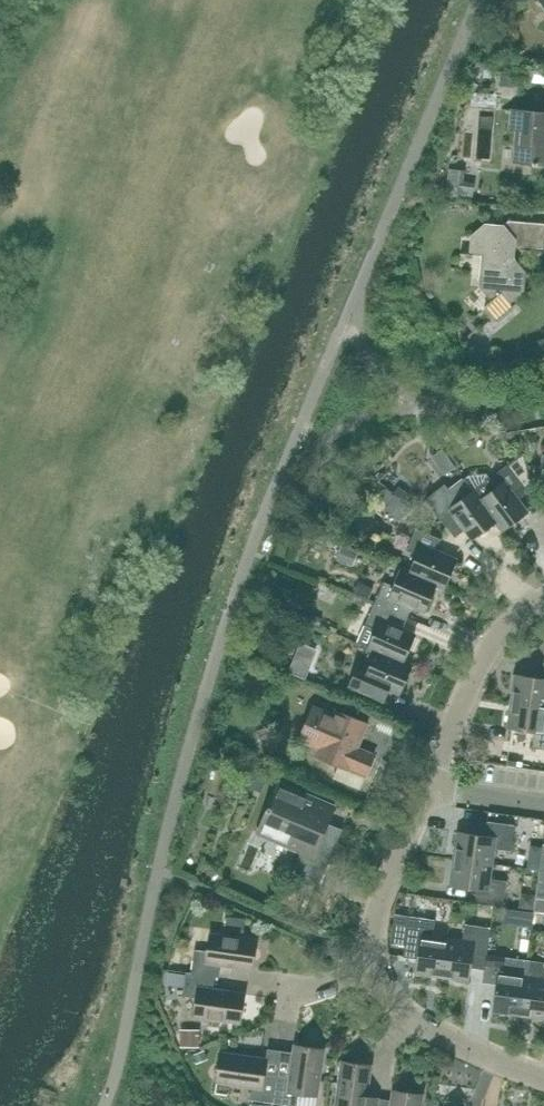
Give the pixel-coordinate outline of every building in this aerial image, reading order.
[(511,110),(510,128),(516,129),(514,161),(543,164),(543,112),(511,110)] [(543,238),(543,224),(508,221),(503,225),(485,223),(470,235),(469,255),(481,256),(479,287),(491,302),(501,293),(510,303),(524,291),(526,272),(514,258),(515,246),(543,249),(543,238)] [(531,481),(524,453),(507,464),(488,479),(485,475),(467,476),(464,478),(473,490),(480,499),(496,521),(503,530),(527,513),(513,494),(530,481),(532,488),(533,488),(531,481)] [(496,521),(480,499),(473,490),(458,501),(451,493),(432,507),(455,537),(466,529),(473,539),(496,521)] [(435,551),(441,539),(415,528),(406,550),(416,555),(409,572),(437,584),(445,587),(456,560),(435,551)] [(437,584),(409,572),(401,569),(393,586),(383,582),(374,604),(399,614),(404,602),(425,610),(437,584)] [(394,627),(399,614),(374,604),(365,625),(375,630),(367,647),(376,651),(403,662),(415,636),(394,627)] [(411,666),(403,662),(376,651),(368,668),(358,664),(349,686),(384,701),(389,688),(400,693),(411,666)] [(543,664),(542,678),(514,674),(511,701),(543,705),(543,664)] [(511,701),(507,728),(534,732),(532,745),(543,747),(543,705),(511,701)] [(318,709),(305,740),(319,747),(316,755),(339,765),(333,778),(359,789),(365,775),(374,754),(357,747),(367,724),(335,710),(333,715),(318,709)] [(322,836),(334,809),(277,785),(258,831),(302,850),(292,873),(319,885),(329,861),(337,863),(343,857),(343,848),(336,843),(337,842),(322,836)] [(511,851),(514,825),(487,821),(485,835),(457,831),(453,858),(492,863),(494,848),(511,851)] [(541,850),(543,837),(532,836),(531,848),(541,850)] [(490,879),(492,863),(453,858),(450,885),(477,889),(476,903),(503,907),(506,881),(490,879)] [(539,870),(536,898),(543,899),(543,871),(539,870)] [(432,936),(435,920),(409,916),(403,957),(417,958),(415,973),(442,977),(447,938),(432,936)] [(487,955),(490,928),(465,924),(462,940),(447,938),(442,977),(469,981),(471,968),(484,969),(486,954),(487,955)] [(252,968),(256,940),(210,934),(207,952),(194,950),(191,973),(215,977),(219,977),(221,964),(252,968)] [(484,969),(482,982),(496,984),(492,1011),(519,1015),(523,991),(525,977),(527,960),(512,958),(498,956),(493,955),(487,955),(486,954),(484,969)] [(519,1015),(543,1019),(543,963),(542,962),(527,960),(525,977),(523,991),(519,1015)] [(215,977),(191,973),(187,972),(183,996),(197,998),(194,1016),(240,1022),(244,994),(213,990),(215,977)] [(181,1044),(193,1044),(194,1044),(194,1027),(181,1027),(181,1044)] [(323,1049),(295,1045),(290,1077),(277,1075),(273,1103),(296,1105),(297,1105),(298,1092),(316,1095),(323,1049)] [(264,1073),(266,1059),(220,1053),(217,1081),(252,1086),(250,1099),(273,1103),(277,1075),(264,1073)] [(370,1065),(342,1061),(336,1105),(378,1105),(379,1098),(366,1097),(370,1065)] [(421,1094),(393,1091),(391,1105),(420,1105),(421,1094)]
